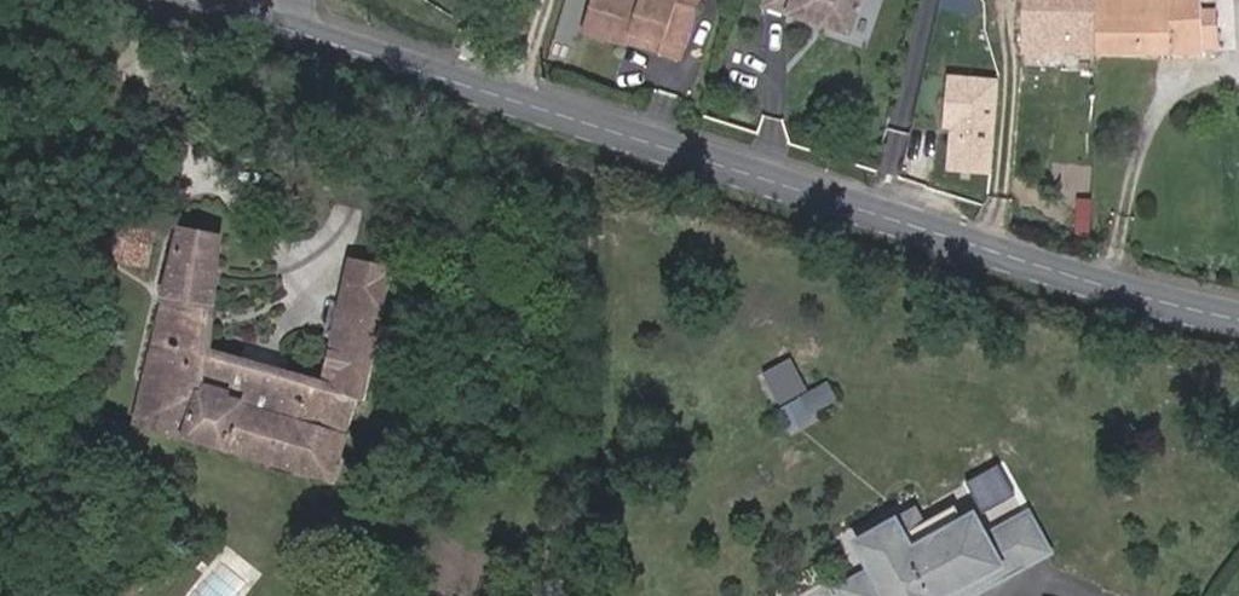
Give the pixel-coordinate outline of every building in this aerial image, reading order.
[(661,54),(679,60),(695,12),(678,5),(679,0),(594,0),(585,28),(629,43),(635,31),(664,41),(661,54)] [(699,0),(679,0),(678,5),(695,12),(699,0)] [(764,8),(854,37),(864,0),(766,0),(764,8)] [(1204,53),(1205,50),(1218,51),(1218,27),(1205,27),(1205,0),(1027,0),(1026,51),(1204,53)] [(629,43),(661,54),(664,41),(635,31),(629,43)] [(1000,78),(944,72),(938,124),(947,125),(942,170),(989,175),(1000,78)] [(146,270),(157,226),(99,210),(89,257),(146,270)] [(225,233),(183,222),(133,424),(333,480),(361,397),(367,398),(391,271),(349,260),(324,377),(218,346),(225,233)] [(812,383),(789,394),(797,412),(820,400),(812,383)] [(867,531),(882,559),(903,595),(951,595),(945,585),(1007,551),(994,526),(983,505),(971,510),(961,493),(910,522),(903,510),(867,531)] [(994,526),(1007,551),(945,585),(951,595),(956,595),(1057,537),(1036,504),(994,526)] [(882,559),(850,577),(861,595),(903,595),(882,559)]
